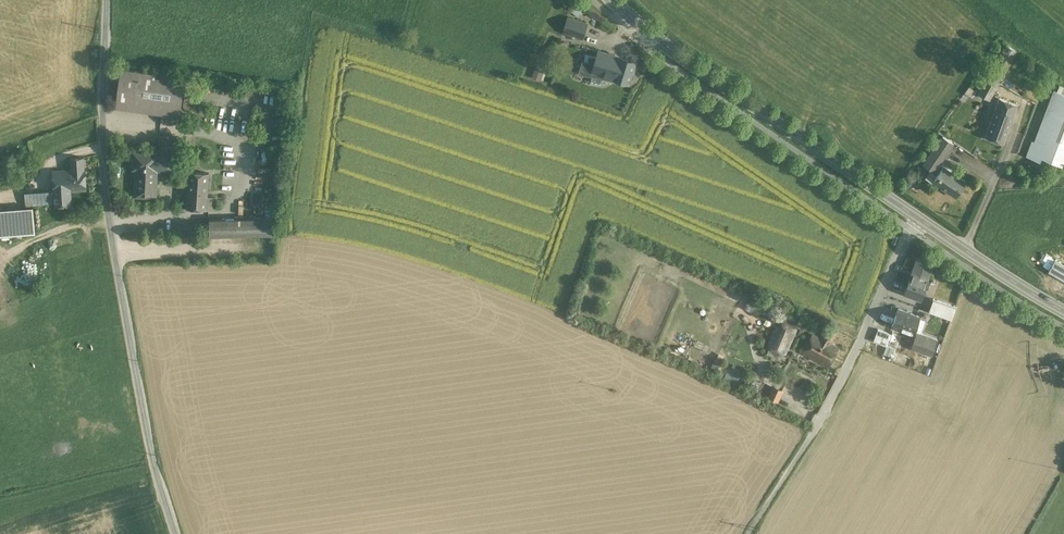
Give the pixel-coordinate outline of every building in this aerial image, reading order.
[(587,24),(568,18),(564,32),(582,38),(587,24)] [(1006,43),(978,92),(990,99),(1018,50),(1006,43)] [(635,62),(599,50),(595,63),(582,61),(578,74),(613,80),(613,78),(629,83),(635,62)] [(532,76),(543,80),(547,70),(536,66),(532,76)] [(186,77),(121,68),(115,107),(167,114),(167,115),(180,116),(186,77)] [(1058,92),(1055,90),(1035,142),(1032,141),(1027,156),(1040,161),(1042,157),(1062,165),(1063,163),(1063,162),(1063,159),(1063,88),(1060,86),(1058,92)] [(194,92),(186,90),(183,110),(192,111),(194,92)] [(1019,104),(999,97),(985,136),(1004,143),(1019,104)] [(943,136),(924,165),(935,172),(936,170),(939,172),(942,168),(939,165),(954,143),(943,136)] [(176,139),(161,138),(160,158),(165,158),(175,158),(176,139)] [(146,154),(146,157),(135,157),(134,169),(141,169),(141,177),(136,177),(135,197),(149,197),(149,194),(156,194),(157,170),(164,170),(165,158),(160,158),(158,157),(158,154),(146,154)] [(71,170),(54,171),(55,190),(45,191),(47,204),(56,203),(56,205),(71,204),(70,190),(86,189),(84,157),(71,158),(71,170)] [(175,158),(165,158),(164,170),(174,171),(175,158)] [(967,181),(944,166),(942,168),(939,172),(933,181),(956,197),(967,181)] [(210,173),(189,172),(188,191),(209,193),(210,173)] [(45,191),(25,193),(26,205),(47,204),(45,191)] [(209,193),(188,191),(187,208),(217,210),(218,198),(208,197),(209,193)] [(0,210),(0,236),(35,233),(33,207),(0,210)] [(275,217),(209,219),(210,235),(275,234),(275,217)] [(933,265),(917,259),(905,292),(921,298),(933,265)] [(1056,259),(1049,271),(1063,280),(1063,263),(1056,259)] [(956,306),(939,300),(935,313),(951,318),(956,306)] [(801,314),(787,308),(783,318),(797,324),(801,314)] [(919,317),(899,309),(893,326),(913,333),(919,317)] [(795,329),(779,322),(772,339),(788,346),(795,329)] [(829,326),(821,339),(813,335),(803,353),(829,366),(839,349),(829,344),(837,330),(829,326)] [(899,335),(887,331),(882,343),(895,347),(899,335)] [(938,339),(918,332),(912,347),(932,354),(938,339)] [(788,346),(772,339),(769,346),(785,353),(788,346)]
